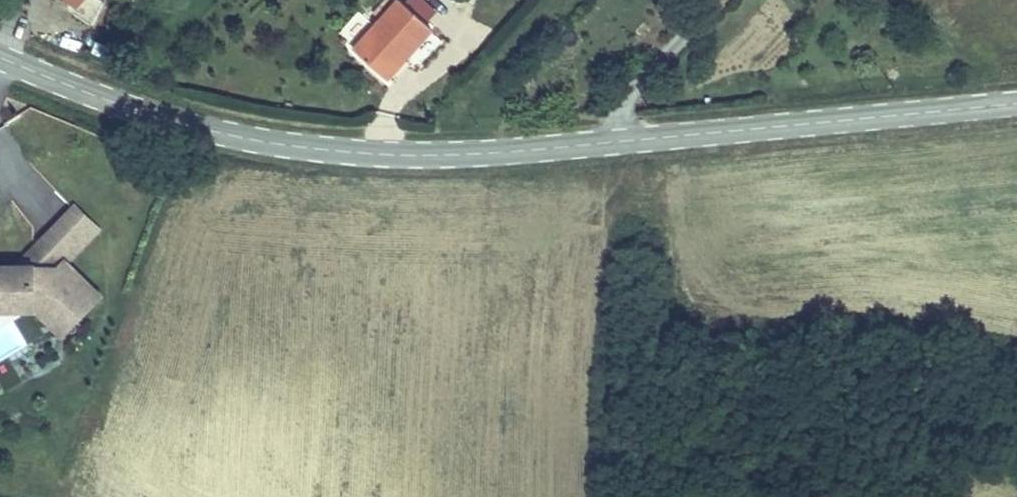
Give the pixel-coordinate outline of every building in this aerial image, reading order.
[(405,43),(428,18),(409,0),(384,0),(347,42),(372,66),(398,39),(405,43)] [(378,72),(405,43),(398,39),(372,66),(378,72)] [(32,297),(60,320),(94,281),(60,251),(88,217),(67,197),(35,230),(34,245),(20,245),(18,259),(0,259),(0,295),(32,297)]
